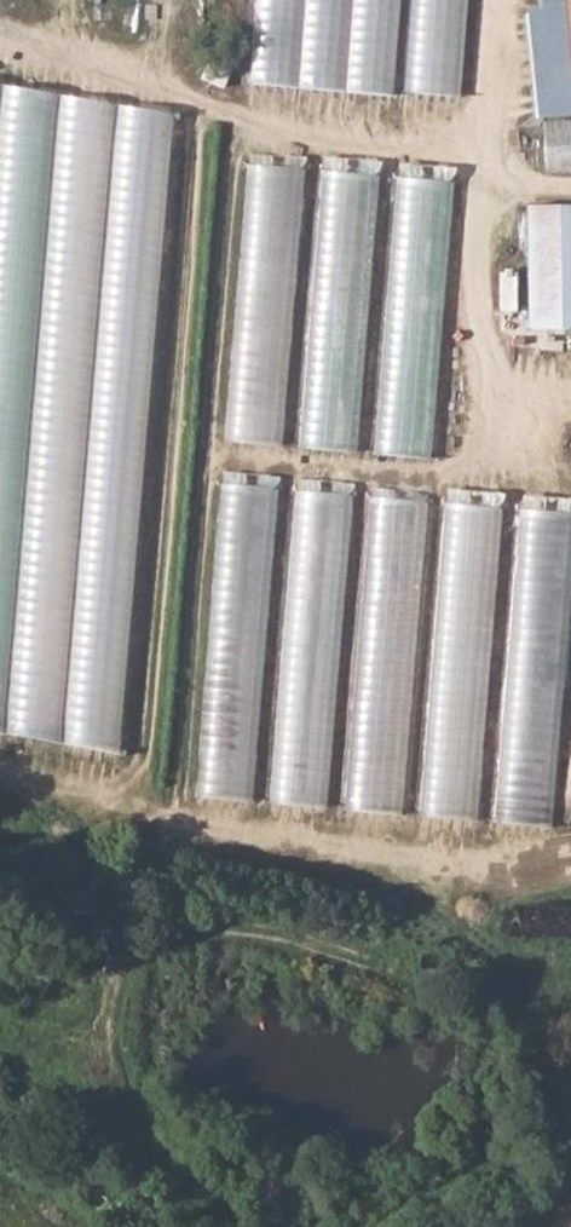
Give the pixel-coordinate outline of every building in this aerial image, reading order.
[(253,83),(396,94),(403,0),(259,0),(253,83)] [(463,96),(471,0),(412,0),(404,91),(463,96)] [(527,6),(534,117),(570,115),(570,0),(539,0),(540,5),(527,6)] [(570,170),(570,118),(544,120),(548,172),(570,170)] [(325,156),(302,447),(360,452),(382,161),(325,156)] [(250,164),(227,440),(284,445),(307,169),(250,164)] [(435,459),(458,179),(399,174),(376,454),(435,459)] [(526,327),(570,328),(570,203),(528,202),(526,327)] [(224,482),(198,797),(255,801),(281,487),(224,482)] [(287,624),(272,803),(329,808),(355,493),(302,488),(297,553),(313,554),(311,579),(315,579),(312,626),(287,624)] [(441,579),(423,816),(481,820),(504,504),(448,500),(444,558),(481,560),(479,582),(441,579)] [(498,822),(557,827),(570,636),(570,510),(521,507),(498,822)] [(404,814),(418,634),(393,632),(393,633),(362,631),(348,810),(404,814)]
